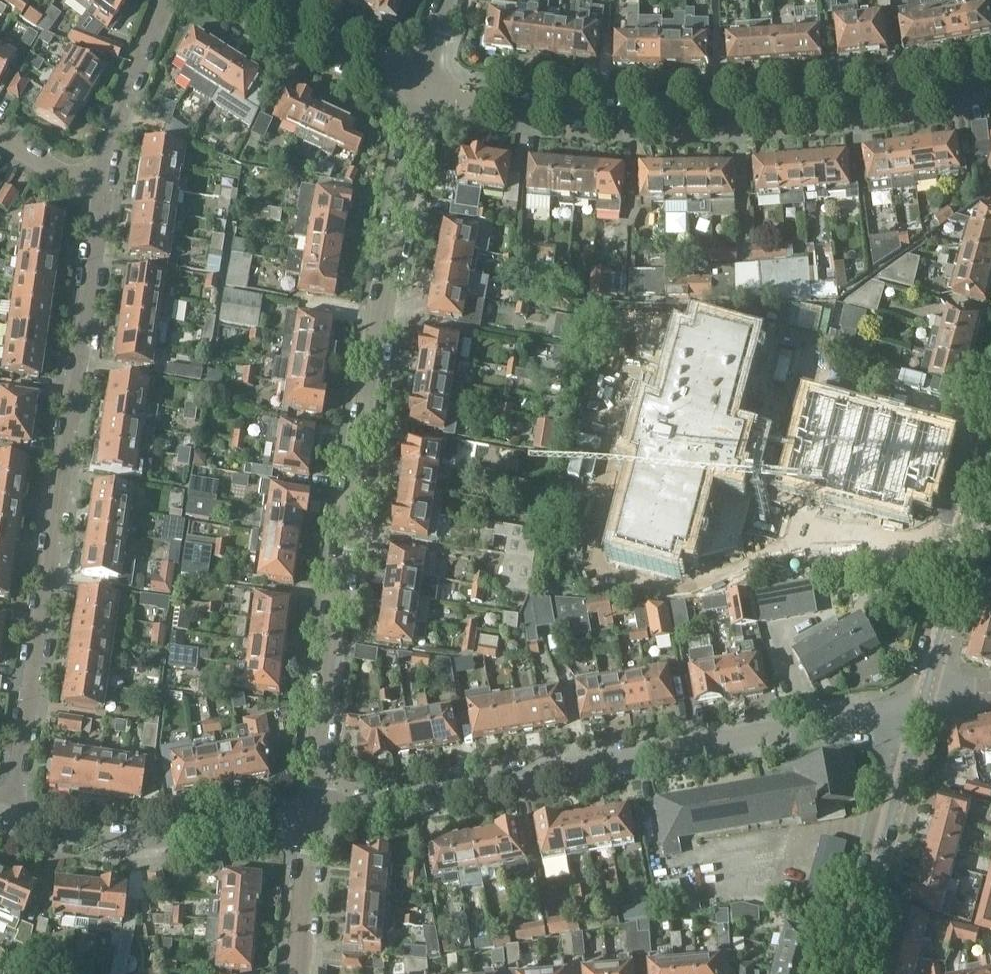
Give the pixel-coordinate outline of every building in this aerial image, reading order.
[(25,0),(13,0),(11,4),(23,12),(29,3),(25,0)] [(67,42),(90,50),(102,55),(106,43),(96,39),(104,29),(109,33),(115,26),(122,17),(119,14),(129,0),(98,0),(92,8),(88,13),(67,42)] [(88,13),(92,8),(98,0),(70,0),(88,13)] [(350,1),(358,6),(360,3),(369,8),(373,0),(351,0),(350,1)] [(369,8),(376,12),(375,15),(397,21),(402,0),(373,0),(369,8)] [(514,50),(518,50),(518,51),(527,52),(527,51),(535,52),(542,0),(531,0),(530,9),(520,8),(519,14),(519,16),(513,49),(514,50)] [(556,55),(560,21),(561,11),(550,10),(551,0),(542,0),(535,52),(542,53),(542,55),(551,56),(551,54),(556,55)] [(827,13),(835,12),(839,12),(839,8),(838,0),(826,0),(827,13)] [(880,9),(892,7),(891,0),(879,0),(880,9)] [(928,42),(921,0),(908,0),(909,8),(898,10),(899,20),(900,21),(904,46),(904,47),(905,48),(907,46),(928,42)] [(928,42),(935,41),(939,43),(944,42),(946,39),(950,39),(944,0),(921,0),(928,42)] [(971,35),(965,0),(944,0),(950,39),(953,38),(957,40),(961,39),(964,37),(971,35)] [(971,35),(990,32),(990,8),(990,6),(990,3),(989,4),(979,6),(978,0),(965,0),(971,35)] [(568,56),(576,57),(582,3),(573,2),(571,23),(560,21),(556,55),(559,55),(559,57),(568,58),(568,56)] [(604,9),(592,7),(592,4),(582,3),(576,57),(583,58),(583,59),(593,61),(593,59),(597,60),(602,27),(601,26),(602,23),(604,9)] [(520,8),(507,7),(493,5),(493,10),(492,10),(488,38),(487,38),(485,50),(497,52),(497,51),(514,53),(514,50),(513,49),(519,16),(519,14),(520,8)] [(839,12),(835,12),(840,55),(842,55),(842,54),(848,53),(849,54),(850,53),(851,53),(854,54),(864,53),(859,16),(859,15),(858,5),(839,8),(839,12)] [(37,27),(44,31),(48,33),(62,13),(52,6),(37,27)] [(616,62),(614,64),(615,65),(617,64),(621,64),(623,65),(628,65),(630,64),(639,64),(640,64),(640,44),(640,27),(640,24),(641,19),(640,19),(640,8),(630,8),(630,24),(630,35),(618,35),(616,34),(615,35),(616,36),(616,62)] [(687,25),(686,42),(686,64),(693,64),(696,66),(701,66),(703,64),(707,64),(709,66),(711,64),(709,63),(709,36),(710,19),(696,20),(696,9),(687,9),(687,14),(687,25)] [(884,12),(859,15),(859,16),(864,53),(875,52),(877,49),(878,49),(878,51),(880,50),(880,49),(886,48),(886,49),(889,49),(884,12)] [(663,22),(663,64),(667,64),(669,66),(675,66),(677,64),(685,64),(686,64),(686,42),(687,25),(687,14),(675,14),(675,22),(663,22)] [(809,17),(797,18),(800,58),(821,57),(823,58),(824,56),(823,55),(821,29),(822,28),(820,26),(819,17),(809,17)] [(784,31),(774,32),(777,60),(780,59),(783,61),(787,60),(791,59),(800,58),(797,18),(783,20),(784,31)] [(640,27),(640,44),(640,64),(648,64),(650,66),(655,66),(658,64),(663,64),(663,22),(663,19),(641,19),(640,24),(640,27)] [(764,21),(750,22),(754,61),(762,61),(764,62),(770,62),(772,60),(777,60),(774,32),(773,21),(764,21)] [(727,34),(726,35),(727,36),(728,51),(729,62),(728,64),(729,65),(730,63),(734,63),(734,66),(745,66),(745,62),(753,62),(754,61),(750,22),(738,23),(739,34),(728,35),(727,34)] [(37,35),(29,30),(22,43),(30,47),(37,35)] [(185,69),(196,75),(193,79),(193,80),(215,45),(193,30),(183,46),(184,46),(177,58),(187,65),(185,69)] [(55,36),(48,33),(44,31),(39,40),(49,46),(55,36)] [(106,43),(102,55),(108,57),(112,45),(106,43)] [(67,61),(59,74),(88,92),(90,92),(92,88),(95,90),(100,81),(98,80),(103,70),(80,57),(83,52),(71,45),(63,58),(67,61)] [(209,84),(219,90),(238,59),(228,52),(227,49),(221,45),(217,46),(215,45),(193,80),(206,88),(209,84)] [(0,49),(0,82),(18,54),(9,49),(7,53),(0,49)] [(45,61),(31,53),(25,63),(39,71),(45,61)] [(238,59),(219,90),(211,102),(250,127),(266,92),(254,84),(261,74),(258,73),(258,69),(252,65),(249,66),(238,59)] [(53,77),(44,92),(77,112),(78,112),(80,109),(82,110),(87,101),(85,100),(87,98),(85,97),(88,92),(59,74),(56,79),(53,77)] [(19,75),(8,93),(19,99),(29,82),(19,75)] [(274,116),(298,127),(310,103),(313,97),(297,90),(295,96),(285,92),(274,116)] [(77,112),(44,92),(40,99),(43,101),(35,114),(66,132),(68,129),(70,131),(75,122),(73,121),(75,118),(74,117),(77,112)] [(162,100),(155,121),(169,125),(177,105),(162,100)] [(294,136),(322,150),(332,126),(329,124),(334,114),(311,103),(310,103),(298,127),(294,136)] [(357,124),(334,114),(329,124),(332,126),(322,150),(333,154),(337,145),(357,154),(363,140),(352,134),(357,124)] [(263,139),(271,120),(260,115),(252,134),(263,139)] [(988,121),(972,123),(974,145),(990,144),(988,121)] [(168,136),(186,143),(198,125),(193,122),(189,129),(173,123),(168,136)] [(936,139),(933,139),(938,174),(961,171),(967,170),(966,158),(959,159),(956,136),(946,137),(944,136),(937,137),(936,139)] [(914,142),(910,143),(915,177),(916,177),(917,185),(938,182),(938,174),(933,139),(924,140),(922,139),(915,140),(914,142)] [(144,154),(143,164),(182,170),(183,159),(180,158),(182,146),(146,141),(146,143),(144,142),(142,154),(144,154)] [(898,144),(888,145),(892,180),(894,190),(894,192),(917,189),(917,185),(916,177),(915,177),(910,143),(908,143),(906,141),(899,142),(898,144)] [(974,145),(976,158),(990,157),(990,143),(990,144),(974,145)] [(875,147),(864,149),(869,183),(870,193),(894,190),(892,180),(888,145),(885,146),(883,144),(876,145),(875,147)] [(459,187),(457,202),(481,206),(483,188),(488,154),(485,154),(483,151),(478,150),(475,152),(471,151),(471,154),(464,152),(458,187),(459,187)] [(827,155),(825,155),(828,200),(849,198),(849,200),(859,199),(858,192),(857,178),(851,178),(848,153),(837,154),(835,152),(829,153),(827,155)] [(488,154),(483,188),(504,192),(503,201),(516,204),(521,176),(509,174),(511,157),(508,157),(507,155),(500,154),(497,156),(488,154)] [(805,157),(801,157),(803,191),(818,190),(819,200),(828,200),(825,155),(814,156),(812,154),(806,154),(805,157)] [(789,158),(778,158),(781,193),(782,207),(804,205),(803,191),(801,157),(799,157),(796,155),(790,155),(789,158)] [(766,160),(755,160),(758,194),(781,193),(778,158),(776,159),(774,157),(768,157),(766,160)] [(528,193),(552,195),(554,161),(551,161),(550,159),(545,158),(543,160),(531,159),(528,193)] [(337,166),(323,159),(317,172),(332,178),(337,166)] [(562,205),(574,205),(578,162),(574,162),(573,160),(568,160),(565,162),(554,161),(552,195),(562,195),(562,205)] [(577,196),(598,198),(601,163),(591,162),(589,161),(583,160),(580,162),(578,162),(574,205),(577,205),(577,196)] [(691,163),(688,163),(688,203),(689,212),(689,216),(711,216),(711,202),(710,162),(701,162),(699,160),(693,160),(691,163)] [(714,162),(710,162),(711,202),(735,202),(735,162),(724,162),(722,160),(716,160),(714,162)] [(623,199),(625,164),(614,164),(612,162),(606,161),(604,163),(601,163),(598,198),(597,211),(622,213),(623,199)] [(642,163),(641,163),(642,208),(653,208),(652,203),(666,203),(665,163),(662,163),(661,161),(654,161),(653,163),(642,163)] [(675,163),(665,163),(666,203),(666,213),(689,212),(688,203),(688,163),(685,163),(684,161),(677,161),(675,163)] [(182,170),(143,164),(143,165),(140,165),(139,176),(141,177),(139,186),(175,192),(178,170),(182,170)] [(241,167),(230,165),(224,164),(222,176),(240,178),(241,167)] [(352,184),(358,172),(350,168),(344,180),(352,184)] [(18,194),(6,186),(0,196),(0,207),(7,212),(18,194)] [(172,214),(175,192),(139,186),(139,188),(137,187),(135,199),(137,199),(136,209),(172,214)] [(217,198),(229,200),(231,190),(218,188),(217,198)] [(301,199),(298,213),(344,221),(346,212),(348,212),(349,210),(352,208),(353,202),(351,199),(351,196),(316,190),(314,201),(301,199)] [(229,200),(217,198),(215,206),(228,208),(229,200)] [(453,201),(451,214),(478,219),(481,206),(457,202),(453,201)] [(978,227),(990,230),(990,206),(990,207),(984,205),(980,220),(978,227)] [(950,207),(943,212),(943,215),(947,223),(948,222),(956,216),(950,207)] [(134,222),(132,232),(169,237),(173,237),(175,219),(172,218),(172,214),(136,209),(136,210),(133,209),(132,221),(134,222)] [(268,209),(267,218),(267,222),(279,224),(280,211),(268,209)] [(481,209),(479,219),(488,221),(490,211),(481,209)] [(58,242),(59,232),(63,233),(66,215),(50,213),(50,216),(41,215),(37,211),(33,211),(29,213),(26,213),(24,227),(11,225),(10,234),(18,235),(18,236),(21,236),(58,242)] [(939,221),(934,224),(938,229),(947,223),(943,215),(943,212),(936,217),(939,221)] [(294,238),(306,240),(339,246),(340,243),(343,241),(344,235),(342,233),(344,221),(298,213),(294,238)] [(956,216),(948,222),(962,225),(964,218),(956,216)] [(964,218),(962,225),(971,228),(971,225),(974,225),(975,226),(976,221),(964,218)] [(441,234),(440,241),(442,243),(441,245),(476,252),(488,254),(488,255),(490,255),(496,226),(466,220),(465,226),(444,222),(444,223),(446,223),(444,234),(441,234)] [(966,248),(990,255),(990,230),(978,227),(975,226),(974,225),(971,225),(971,228),(966,248)] [(167,249),(169,237),(132,232),(132,233),(130,233),(128,244),(131,244),(129,254),(169,260),(171,249),(167,249)] [(900,234),(870,238),(874,267),(902,249),(902,245),(900,235),(900,234)] [(908,234),(900,235),(902,245),(910,244),(910,242),(908,234)] [(213,235),(211,244),(223,246),(225,237),(213,235)] [(16,249),(14,258),(16,258),(18,259),(55,264),(56,255),(60,251),(60,248),(58,243),(58,242),(21,236),(19,249),(16,249)] [(339,246),(306,240),(304,253),(288,251),(286,263),(335,271),(337,259),(340,257),(341,252),(339,249),(339,246)] [(232,256),(245,258),(247,245),(234,242),(232,256)] [(223,246),(211,244),(210,252),(222,254),(223,246)] [(437,258),(436,264),(438,266),(438,268),(472,274),(474,262),(486,264),(488,255),(488,254),(476,252),(441,245),(439,257),(437,258)] [(547,263),(547,257),(548,246),(540,245),(538,262),(547,263)] [(786,258),(785,245),(763,247),(753,248),(754,260),(786,258)] [(555,270),(556,257),(557,246),(548,246),(547,257),(547,263),(546,270),(555,270)] [(587,248),(586,260),(596,260),(597,249),(587,248)] [(815,248),(807,249),(807,251),(807,252),(808,260),(808,261),(811,298),(836,297),(835,288),(834,275),(834,274),(829,274),(827,274),(827,282),(820,282),(818,283),(817,268),(816,268),(815,251),(815,248)] [(960,270),(990,279),(990,255),(966,248),(960,270)] [(725,251),(712,251),(712,262),(716,262),(738,262),(738,251),(725,251)] [(941,255),(939,264),(948,267),(950,258),(941,255)] [(232,256),(226,285),(246,289),(251,259),(245,258),(232,256)] [(909,256),(879,277),(880,279),(914,288),(922,259),(909,256)] [(504,257),(504,266),(515,267),(515,260),(515,258),(504,257)] [(5,270),(3,279),(14,281),(51,287),(53,277),(57,273),(57,270),(54,265),(55,264),(18,259),(16,272),(12,272),(5,270)] [(515,260),(515,267),(515,268),(524,270),(524,268),(525,266),(515,260)] [(808,261),(764,265),(765,291),(766,299),(811,298),(808,261)] [(333,280),(335,271),(286,263),(284,274),(301,277),(298,290),(333,296),(334,293),(337,292),(338,286),(335,283),(336,280),(333,280)] [(716,267),(712,267),(712,270),(712,277),(713,300),(738,300),(738,299),(738,291),(738,267),(716,267)] [(945,278),(948,279),(957,282),(954,293),(986,301),(987,299),(990,298),(990,293),(990,290),(990,288),(990,284),(990,279),(960,270),(951,268),(948,267),(945,278)] [(435,273),(434,279),(435,282),(434,291),(468,297),(469,289),(472,274),(438,268),(437,272),(435,273)] [(594,269),(591,295),(611,296),(613,270),(594,269)] [(123,281),(122,289),(125,291),(125,292),(160,297),(162,287),(166,288),(168,276),(128,270),(127,280),(123,281)] [(645,272),(644,296),(667,296),(666,277),(667,273),(645,272)] [(206,289),(217,291),(219,278),(208,276),(206,289)] [(690,277),(666,277),(667,296),(667,301),(690,300),(690,298),(690,277)] [(700,277),(690,277),(690,298),(690,300),(713,300),(712,277),(702,277),(700,277)] [(11,303),(11,304),(48,309),(49,300),(53,296),(54,293),(51,288),(51,287),(14,281),(12,294),(9,293),(8,302),(11,303)] [(873,281),(845,303),(878,313),(886,285),(873,281)] [(220,322),(256,329),(262,298),(225,291),(220,322)] [(428,313),(428,314),(461,320),(460,324),(481,328),(486,301),(468,297),(434,291),(433,295),(430,296),(429,302),(431,305),(430,314),(428,313)] [(119,304),(118,315),(158,321),(169,322),(172,300),(173,299),(160,297),(125,292),(124,302),(119,304)] [(520,297),(518,306),(529,308),(530,299),(520,297)] [(48,311),(48,309),(11,304),(9,316),(6,315),(4,325),(8,325),(8,326),(45,332),(46,323),(50,318),(50,315),(48,311)] [(543,311),(529,308),(518,306),(517,315),(527,316),(527,319),(541,321),(543,311)] [(846,306),(841,327),(863,333),(869,312),(846,306)] [(938,318),(935,329),(939,331),(976,340),(979,330),(981,329),(983,322),(981,319),(982,317),(962,311),(949,308),(946,321),(938,318)] [(287,314),(284,336),(293,338),(328,344),(329,342),(331,342),(333,332),(330,332),(332,321),(297,315),(297,316),(287,314)] [(118,338),(158,343),(159,339),(160,333),(156,332),(158,321),(118,315),(116,326),(120,329),(118,338)] [(208,316),(207,327),(215,329),(217,317),(208,316)] [(5,348),(5,350),(41,355),(43,344),(47,341),(47,337),(45,333),(45,332),(8,326),(6,338),(2,338),(1,347),(5,348)] [(215,329),(207,327),(205,339),(213,341),(215,329)] [(642,465),(618,555),(666,568),(667,561),(685,566),(687,558),(692,559),(712,484),(734,489),(748,437),(733,433),(758,344),(709,329),(707,336),(691,331),(688,341),(684,340),(675,373),(668,393),(662,415),(648,411),(634,463),(642,465)] [(933,329),(927,352),(937,354),(970,363),(971,360),(974,359),(975,352),(973,350),(976,340),(939,331),(935,329),(933,329)] [(424,352),(423,354),(458,360),(462,336),(425,331),(425,332),(427,332),(425,342),(423,343),(422,350),(424,352)] [(263,334),(254,333),(253,340),(262,342),(263,334)] [(284,336),(280,359),(289,360),(325,366),(325,364),(328,363),(329,357),(327,355),(328,344),(293,338),(284,336)] [(114,341),(113,348),(117,350),(115,361),(155,367),(156,355),(153,354),(154,343),(158,344),(158,343),(118,338),(118,339),(114,341)] [(5,350),(3,361),(0,360),(0,370),(39,376),(40,367),(44,363),(44,360),(41,356),(41,355),(5,350)] [(927,352),(921,375),(965,387),(966,387),(968,379),(970,372),(968,370),(970,363),(937,354),(927,352)] [(422,365),(419,366),(418,373),(420,375),(419,377),(454,383),(458,360),(423,354),(422,365)] [(275,358),(271,381),(286,383),(321,389),(321,387),(324,386),(325,379),(323,377),(325,366),(289,360),(280,359),(275,358)] [(509,369),(519,371),(521,362),(510,360),(509,369)] [(202,369),(189,367),(166,364),(165,375),(200,380),(202,369)] [(244,369),(243,378),(254,379),(256,371),(244,369)] [(519,371),(509,369),(507,377),(518,379),(519,371)] [(205,391),(219,394),(223,373),(209,370),(208,372),(207,378),(205,391)] [(547,375),(543,396),(562,399),(565,377),(564,377),(547,375)] [(107,386),(106,398),(108,399),(144,404),(148,405),(149,394),(151,382),(126,379),(111,377),(111,379),(110,386),(107,386)] [(454,383),(419,377),(419,380),(417,381),(416,388),(417,390),(416,400),(460,407),(464,385),(454,383)] [(243,378),(241,386),(253,388),(254,379),(243,378)] [(286,383),(281,407),(319,413),(321,403),(324,401),(324,395),(323,393),(323,389),(321,389),(286,383)] [(35,421),(37,407),(34,407),(36,397),(0,392),(0,416),(35,421)] [(548,397),(544,421),(557,423),(561,424),(565,400),(548,397)] [(104,408),(102,421),(145,428),(146,417),(158,419),(160,406),(148,405),(144,404),(108,399),(107,408),(104,408)] [(797,447),(787,485),(818,493),(819,487),(830,490),(828,496),(861,505),(862,499),(886,505),(884,511),(906,516),(910,499),(926,504),(934,475),(941,477),(952,437),(922,429),(921,435),(910,432),(912,426),(896,422),(897,419),(895,419),(893,427),(882,424),(884,416),(882,416),(882,418),(851,410),(850,416),(839,413),(840,407),(810,399),(803,426),(797,424),(794,437),(795,437),(792,446),(797,447)] [(414,412),(414,413),(412,422),(410,422),(410,423),(445,429),(444,434),(455,436),(460,407),(416,400),(415,403),(413,404),(412,410),(414,412)] [(186,403),(185,412),(197,413),(198,405),(186,403)] [(503,405),(501,414),(512,416),(513,407),(503,405)] [(196,421),(197,413),(185,412),(184,419),(196,421)] [(512,416),(501,414),(500,422),(511,424),(512,416)] [(35,421),(0,416),(0,439),(29,444),(31,433),(34,434),(35,421)] [(540,422),(536,449),(540,449),(553,451),(553,449),(557,423),(544,421),(540,420),(540,422)] [(102,421),(100,435),(103,435),(101,445),(136,450),(141,451),(153,453),(157,429),(145,428),(102,421)] [(268,445),(276,447),(311,453),(312,450),(314,449),(316,442),(314,440),(315,430),(272,422),(268,445)] [(235,432),(233,441),(243,443),(245,434),(235,432)] [(405,452),(404,458),(406,460),(406,463),(452,470),(456,471),(461,442),(452,440),(433,437),(424,435),(423,442),(407,439),(407,440),(409,440),(408,450),(405,452)] [(233,441),(232,450),(242,452),(243,443),(233,441)] [(99,446),(97,458),(99,458),(98,467),(137,473),(139,462),(135,461),(136,450),(101,445),(101,446),(99,446)] [(253,466),(251,476),(272,479),(273,470),(307,476),(309,465),(312,464),(313,458),(311,456),(311,453),(276,447),(274,460),(265,458),(264,467),(253,466)] [(181,448),(180,457),(191,458),(192,450),(181,448)] [(194,464),(194,466),(205,468),(206,460),(203,456),(195,455),(194,464)] [(27,485),(28,473),(25,471),(27,460),(12,457),(5,456),(0,456),(0,481),(27,485)] [(190,467),(191,458),(180,457),(179,465),(190,467)] [(402,474),(401,481),(403,483),(402,483),(402,486),(437,491),(439,479),(450,481),(452,470),(406,463),(404,473),(402,474)] [(493,467),(492,476),(502,478),(504,469),(493,467)] [(492,476),(490,485),(501,486),(502,478),(492,476)] [(219,482),(211,481),(191,478),(188,497),(213,501),(216,501),(219,482)] [(20,507),(21,497),(25,495),(27,485),(0,481),(0,504),(20,507)] [(262,481),(260,494),(269,495),(267,510),(304,516),(305,513),(307,512),(308,506),(306,503),(308,492),(280,488),(280,483),(262,481)] [(90,504),(92,505),(128,510),(130,500),(134,500),(135,489),(96,483),(94,493),(92,492),(90,504)] [(398,496),(400,498),(398,509),(440,515),(444,492),(437,491),(402,486),(402,488),(402,489),(399,490),(398,496)] [(209,519),(213,501),(188,497),(185,515),(209,519)] [(20,530),(22,517),(19,516),(20,507),(0,504),(0,527),(20,530)] [(88,516),(86,528),(129,535),(129,533),(125,532),(126,521),(130,522),(132,511),(128,510),(92,505),(91,516),(88,516)] [(393,531),(393,532),(417,535),(417,541),(436,544),(439,541),(437,538),(440,515),(398,509),(398,511),(398,512),(396,513),(395,519),(397,521),(396,521),(395,531),(393,531)] [(171,510),(169,518),(182,520),(183,511),(171,510)] [(267,510),(263,532),(299,538),(301,528),(303,527),(304,521),(302,518),(302,516),(304,517),(304,516),(267,510)] [(484,522),(502,524),(503,517),(496,516),(496,515),(485,513),(484,522)] [(181,529),(182,520),(169,518),(168,527),(181,529)] [(511,526),(502,524),(484,522),(483,530),(482,530),(480,544),(493,546),(495,531),(510,534),(507,555),(535,559),(539,531),(511,526)] [(13,552),(15,542),(18,540),(20,530),(0,527),(0,550),(13,552)] [(87,542),(85,553),(125,559),(127,547),(134,548),(136,536),(129,535),(86,528),(84,542),(87,542)] [(253,531),(250,554),(260,555),(295,561),(297,551),(299,550),(300,543),(299,541),(299,538),(263,532),(253,531)] [(186,546),(211,550),(216,550),(226,552),(227,544),(187,538),(186,546)] [(186,546),(185,546),(181,573),(182,576),(207,579),(211,550),(186,546)] [(389,560),(388,567),(390,569),(389,571),(389,573),(424,578),(434,579),(438,555),(427,553),(391,548),(390,549),(393,549),(391,559),(389,560)] [(13,575),(15,563),(12,561),(13,552),(0,550),(0,573),(13,575)] [(225,559),(226,552),(216,550),(215,558),(225,559)] [(133,589),(137,560),(125,559),(85,553),(83,553),(81,564),(84,565),(82,575),(113,579),(112,586),(133,589)] [(165,554),(164,564),(176,566),(178,556),(165,554)] [(260,555),(256,579),(292,585),(293,574),(296,572),(297,566),(295,564),(295,561),(260,555)] [(506,559),(502,587),(527,591),(530,592),(534,563),(506,559)] [(162,578),(153,577),(151,592),(172,595),(176,566),(164,564),(162,578)] [(13,575),(0,573),(0,597),(6,597),(8,587),(12,585),(13,575)] [(386,583),(385,590),(386,592),(386,594),(386,595),(420,601),(420,600),(429,602),(437,603),(441,580),(434,579),(424,578),(389,573),(388,582),(386,583)] [(476,573),(475,575),(468,574),(466,585),(474,586),(487,587),(488,574),(476,573)] [(791,585),(753,593),(756,614),(758,624),(817,613),(815,603),(811,582),(791,585)] [(485,603),(487,587),(474,586),(472,602),(485,603)] [(752,590),(727,595),(730,611),(733,628),(742,627),(758,624),(756,614),(753,593),(752,590)] [(77,612),(77,613),(112,618),(114,608),(118,608),(120,597),(80,591),(79,600),(77,600),(75,612),(77,612)] [(171,598),(141,595),(140,607),(157,609),(160,612),(169,613),(171,598)] [(383,599),(382,605),(384,607),(384,608),(383,618),(383,619),(426,625),(429,602),(420,601),(386,595),(386,597),(386,598),(383,599)] [(712,598),(703,600),(706,615),(730,611),(727,595),(712,598)] [(985,595),(979,616),(990,620),(990,597),(985,595)] [(254,596),(251,619),(287,624),(287,620),(290,619),(290,613),(289,612),(290,600),(254,596)] [(533,597),(525,615),(530,643),(538,642),(539,642),(537,628),(556,624),(551,598),(533,597)] [(590,598),(586,598),(587,601),(589,613),(589,615),(611,611),(609,599),(590,598)] [(587,601),(556,599),(560,624),(570,622),(573,637),(592,633),(589,615),(589,613),(587,601)] [(672,604),(677,629),(690,627),(685,602),(672,604)] [(204,604),(203,612),(203,613),(214,614),(215,605),(204,604)] [(634,604),(638,630),(640,641),(649,639),(647,629),(651,628),(653,640),(674,636),(668,607),(634,604)] [(188,632),(191,611),(177,609),(174,630),(188,632)] [(72,634),(74,635),(109,640),(112,618),(77,613),(76,623),(73,623),(72,634)] [(520,615),(505,614),(505,628),(520,630),(520,615)] [(813,684),(817,682),(879,647),(861,614),(795,651),(813,684)] [(973,638),(990,643),(990,620),(979,616),(973,638)] [(287,628),(287,624),(251,619),(248,641),(284,646),(285,637),(288,635),(288,629),(287,628)] [(377,640),(377,641),(414,646),(415,637),(424,638),(426,625),(383,619),(382,620),(382,621),(380,622),(379,628),(381,630),(381,631),(379,640),(377,640)] [(466,629),(477,631),(478,622),(468,621),(466,629)] [(154,625),(151,647),(164,649),(165,644),(167,626),(154,625)] [(476,639),(477,631),(466,629),(465,638),(476,639)] [(640,641),(638,630),(630,632),(632,643),(640,641)] [(71,657),(71,658),(106,663),(109,640),(74,635),(73,645),(70,645),(68,657),(71,657)] [(481,636),(480,645),(487,646),(485,656),(496,658),(499,639),(481,636)] [(575,637),(563,639),(565,649),(565,650),(577,648),(575,637)] [(990,666),(990,643),(973,638),(967,660),(981,664),(980,664),(985,665),(990,666)] [(744,639),(735,640),(739,660),(738,660),(743,693),(745,693),(746,697),(764,694),(763,690),(766,689),(760,656),(756,657),(754,643),(745,645),(744,639)] [(242,654),(241,664),(281,669),(281,667),(284,665),(285,659),(283,658),(284,646),(248,641),(238,640),(236,653),(242,654)] [(538,642),(530,643),(532,654),(540,653),(538,642)] [(480,645),(478,655),(485,656),(487,646),(480,645)] [(357,646),(355,658),(377,661),(378,649),(357,646)] [(172,647),(171,656),(200,659),(201,651),(172,647)] [(690,652),(691,658),(693,668),(692,668),(699,703),(721,699),(715,664),(712,648),(690,652)] [(201,651),(200,659),(210,660),(211,652),(201,651)] [(424,655),(398,652),(400,663),(413,665),(422,666),(424,655)] [(149,654),(147,671),(148,671),(161,672),(164,673),(166,657),(149,654)] [(424,655),(422,666),(429,667),(431,657),(431,656),(424,655)] [(171,656),(170,668),(198,672),(200,659),(171,656)] [(65,680),(67,680),(102,686),(106,663),(71,658),(69,668),(67,667),(65,680)] [(451,659),(439,658),(443,685),(455,683),(451,659)] [(738,660),(715,664),(721,699),(723,699),(722,697),(726,696),(728,698),(733,697),(734,695),(743,693),(738,660)] [(281,669),(241,664),(236,663),(234,676),(228,675),(227,687),(278,693),(279,682),(282,681),(283,674),(281,672),(281,669)] [(676,705),(670,669),(647,673),(653,707),(655,707),(657,708),(663,707),(665,705),(675,703),(675,705),(676,705)] [(148,671),(147,680),(160,682),(161,672),(148,671)] [(623,677),(629,711),(632,711),(634,712),(641,711),(642,709),(653,707),(647,673),(623,677)] [(596,719),(602,718),(604,716),(607,715),(601,681),(600,674),(576,678),(584,721),(584,719),(594,717),(596,719)] [(607,715),(617,713),(619,715),(625,714),(626,712),(629,711),(623,677),(601,681),(607,715)] [(106,686),(102,686),(67,680),(66,690),(63,690),(61,702),(64,702),(64,704),(99,709),(101,697),(105,698),(106,686)] [(561,688),(538,692),(545,726),(547,726),(549,727),(555,726),(557,724),(567,722),(567,724),(568,724),(561,688)] [(388,691),(380,693),(381,703),(390,701),(388,691)] [(491,692),(467,696),(469,704),(476,741),(476,740),(476,739),(486,737),(487,737),(488,738),(495,737),(496,735),(499,734),(492,700),(491,694),(491,692)] [(501,692),(491,694),(492,700),(499,734),(509,733),(511,734),(517,733),(519,731),(522,730),(515,696),(502,698),(501,692)] [(538,692),(515,696),(522,730),(524,730),(525,730),(527,731),(533,730),(534,728),(545,726),(538,692)] [(436,745),(430,711),(429,702),(421,703),(422,712),(407,715),(413,749),(416,749),(418,751),(424,750),(426,747),(436,745)] [(460,743),(453,707),(430,711),(436,745),(439,745),(441,747),(447,745),(449,743),(459,741),(459,743),(460,743)] [(347,726),(357,727),(358,716),(348,715),(347,726)] [(384,719),(391,753),(401,752),(403,753),(409,752),(410,750),(413,749),(407,715),(384,719)] [(59,716),(57,729),(80,733),(83,719),(59,716)] [(147,716),(146,725),(157,727),(158,717),(147,716)] [(92,721),(83,719),(80,733),(90,734),(92,721)] [(391,755),(391,753),(384,719),(361,723),(365,744),(360,745),(363,759),(375,757),(375,758),(379,758),(381,759),(387,758),(388,756),(391,755)] [(969,723),(974,753),(990,750),(990,719),(977,721),(973,722),(969,723)] [(218,720),(209,722),(211,733),(220,731),(218,720)] [(116,721),(114,731),(114,733),(126,735),(127,722),(116,721)] [(209,722),(201,723),(203,734),(211,733),(209,722)] [(945,727),(951,758),(974,753),(969,723),(965,723),(962,724),(945,727)] [(245,727),(236,729),(239,744),(245,779),(256,777),(257,779),(264,778),(265,776),(265,775),(269,775),(266,761),(268,760),(267,758),(269,758),(266,739),(263,724),(245,727)] [(157,727),(146,725),(144,725),(142,746),(155,748),(157,727)] [(214,738),(191,742),(193,752),(199,787),(202,787),(204,788),(211,787),(212,785),(222,783),(216,748),(214,738)] [(191,742),(160,748),(168,789),(176,787),(176,791),(187,789),(189,791),(196,790),(197,788),(199,787),(193,752),(191,742)] [(239,744),(216,748),(222,783),(232,781),(234,783),(242,782),(243,780),(245,779),(239,744)] [(66,746),(55,745),(53,762),(50,762),(48,772),(51,772),(49,785),(59,786),(59,788),(70,790),(70,787),(73,788),(78,752),(65,750),(66,746)] [(81,792),(95,794),(95,790),(100,755),(78,752),(73,788),(81,789),(81,792)] [(122,758),(100,755),(95,790),(95,794),(107,795),(107,792),(117,794),(122,758)] [(701,792),(657,800),(664,839),(662,839),(665,857),(682,854),(679,836),(801,814),(803,826),(842,819),(845,818),(843,805),(853,802),(853,799),(852,798),(853,797),(854,796),(854,794),(855,793),(856,792),(856,791),(856,790),(857,788),(857,787),(857,786),(857,784),(857,783),(857,782),(857,781),(857,779),(857,778),(857,777),(857,775),(856,774),(856,773),(855,772),(855,771),(854,769),(854,768),(853,767),(852,766),(851,765),(850,764),(850,763),(849,762),(848,761),(847,761),(845,760),(845,759),(845,757),(845,756),(792,765),(792,767),(793,775),(736,785),(701,792)] [(146,761),(122,758),(117,794),(119,794),(119,797),(130,799),(131,796),(141,798),(146,761)] [(967,781),(964,791),(978,795),(981,784),(967,781)] [(978,795),(990,798),(990,787),(981,784),(978,795)] [(943,790),(936,814),(966,822),(972,799),(949,792),(943,790)] [(608,811),(606,811),(612,846),(635,842),(629,807),(618,809),(617,807),(609,808),(608,811)] [(585,815),(583,816),(589,850),(612,846),(606,811),(595,813),(593,811),(587,812),(585,815)] [(936,814),(930,837),(960,845),(966,822),(936,814)] [(560,817),(566,854),(589,850),(583,816),(573,817),(570,815),(564,816),(563,819),(560,820),(560,817)] [(567,864),(566,854),(560,817),(558,818),(555,816),(548,817),(547,820),(536,822),(545,868),(567,864)] [(497,828),(497,830),(506,875),(530,871),(522,824),(510,826),(507,824),(501,825),(500,827),(500,828),(497,828)] [(485,832),(475,834),(483,877),(490,876),(491,880),(506,878),(506,875),(497,830),(495,831),(493,829),(486,830),(485,832)] [(463,836),(452,838),(459,881),(483,877),(475,834),(473,834),(471,833),(464,834),(463,836)] [(459,881),(452,838),(449,839),(447,837),(441,838),(440,840),(429,842),(436,877),(443,876),(445,883),(459,881)] [(930,837),(924,860),(954,868),(960,845),(930,837)] [(813,910),(814,910),(815,911),(825,914),(827,913),(827,912),(828,911),(829,910),(829,909),(829,907),(829,906),(828,906),(827,904),(844,842),(827,838),(826,839),(827,840),(823,853),(822,854),(823,854),(819,869),(818,868),(818,870),(815,884),(814,884),(814,886),(811,899),(817,901),(817,902),(814,904),(814,905),(813,906),(813,907),(813,908),(813,910)] [(353,854),(353,860),(355,862),(353,875),(388,878),(408,880),(422,881),(428,881),(425,864),(411,863),(410,869),(392,867),(392,866),(391,865),(392,851),(394,852),(394,851),(387,850),(385,848),(380,847),(377,849),(373,849),(372,850),(369,850),(369,851),(358,851),(353,854)] [(924,860),(918,883),(957,894),(960,882),(951,880),(954,868),(924,860)] [(12,877),(4,873),(3,869),(0,868),(0,907),(12,877)] [(164,893),(160,871),(147,873),(151,892),(164,893)] [(223,875),(221,898),(258,902),(259,898),(261,896),(262,890),(260,888),(261,873),(241,871),(240,876),(223,875)] [(6,926),(6,927),(19,933),(16,942),(29,947),(34,925),(21,920),(26,907),(27,907),(30,900),(29,900),(34,886),(27,883),(29,880),(14,873),(12,877),(0,907),(0,923),(6,926)] [(350,886),(350,893),(352,894),(351,898),(386,901),(388,878),(353,875),(353,885),(350,886)] [(62,917),(76,918),(80,879),(68,878),(65,881),(55,880),(54,895),(52,895),(52,902),(53,903),(51,918),(62,920),(62,917)] [(80,879),(76,918),(74,929),(88,930),(87,936),(97,937),(97,932),(103,882),(102,882),(101,885),(92,884),(91,881),(80,879)] [(408,880),(407,887),(421,889),(422,881),(408,880)] [(103,882),(97,932),(110,934),(112,946),(116,947),(110,973),(123,973),(131,937),(121,935),(123,917),(126,918),(127,909),(124,909),(124,903),(125,888),(117,887),(118,883),(103,882)] [(918,883),(912,906),(942,914),(951,916),(957,894),(918,883)] [(581,885),(572,887),(575,899),(583,897),(581,885)] [(972,889),(969,898),(976,900),(979,891),(972,889)] [(982,900),(990,903),(990,890),(985,889),(982,900)] [(211,897),(209,920),(219,921),(254,924),(255,915),(257,912),(258,902),(221,898),(211,897)] [(349,902),(348,908),(350,910),(349,920),(390,924),(391,915),(385,915),(386,901),(351,898),(351,901),(349,902)] [(978,915),(990,918),(990,903),(982,900),(978,915)] [(653,903),(623,908),(625,920),(655,915),(653,903)] [(743,904),(733,907),(733,908),(736,922),(752,921),(760,921),(759,909),(743,904)] [(174,909),(173,917),(184,918),(185,910),(174,909)] [(901,909),(895,929),(925,937),(930,917),(901,909)] [(618,911),(602,914),(604,927),(621,924),(620,921),(618,911)] [(467,915),(453,918),(456,937),(459,937),(462,950),(471,948),(470,940),(471,939),(467,915)] [(975,927),(985,930),(989,931),(990,932),(990,918),(978,915),(975,927)] [(573,916),(549,920),(552,935),(575,931),(573,916)] [(173,917),(172,926),(183,927),(184,918),(173,917)] [(39,919),(37,932),(45,934),(48,921),(39,919)] [(390,924),(349,920),(348,931),(346,932),(346,938),(348,939),(347,944),(358,945),(357,954),(379,956),(380,948),(382,948),(383,935),(390,929),(390,924)] [(219,921),(217,944),(252,947),(253,937),(255,937),(256,928),(254,927),(254,924),(219,921)] [(545,922),(516,928),(518,941),(547,936),(545,922)] [(648,922),(637,924),(640,953),(640,955),(650,954),(651,954),(648,922)] [(637,924),(627,926),(629,954),(631,954),(640,953),(637,924)] [(951,924),(947,940),(955,943),(956,938),(959,926),(951,924)] [(729,926),(717,927),(719,947),(720,947),(730,946),(729,926)] [(959,926),(956,938),(968,941),(970,929),(959,926)] [(405,946),(405,958),(416,959),(427,960),(434,960),(441,959),(436,928),(423,927),(426,948),(405,946)] [(789,927),(783,949),(817,958),(818,956),(821,954),(822,947),(821,944),(822,940),(823,936),(789,927)] [(895,929),(890,949),(919,957),(921,951),(924,938),(925,937),(895,929)] [(970,929),(968,941),(976,943),(979,932),(970,929)] [(513,931),(497,935),(497,936),(499,947),(515,944),(513,931)] [(582,934),(573,935),(575,956),(584,955),(585,955),(582,934)] [(681,934),(672,935),(673,949),(682,948),(681,934)] [(573,935),(563,937),(565,957),(575,956),(573,935)] [(497,936),(475,941),(477,952),(499,947),(497,936)] [(745,939),(734,940),(735,953),(746,952),(745,939)] [(947,940),(944,949),(953,951),(955,943),(947,940)] [(252,947),(217,944),(215,968),(250,971),(251,961),(253,961),(254,950),(252,950),(252,947)] [(518,946),(508,947),(510,969),(519,968),(520,967),(518,946)] [(777,972),(786,973),(815,973),(816,971),(814,968),(817,958),(783,949),(777,972)] [(885,970),(901,973),(914,973),(919,957),(890,949),(885,970)] [(504,951),(491,953),(493,966),(505,965),(504,951)] [(697,958),(699,973),(723,973),(723,969),(722,969),(720,952),(709,953),(709,957),(697,958)] [(178,958),(165,957),(164,969),(177,970),(178,958)] [(365,959),(344,957),(343,967),(364,969),(365,959)] [(382,958),(372,957),(373,972),(383,971),(382,958)] [(457,957),(449,958),(450,970),(458,970),(457,957)] [(405,958),(406,973),(417,973),(416,959),(405,958)] [(650,959),(652,973),(676,973),(674,961),(661,962),(660,958),(650,959)] [(674,961),(676,973),(699,973),(697,958),(685,960),(674,961)] [(416,959),(417,973),(428,973),(427,960),(416,959)] [(609,966),(610,973),(633,973),(632,959),(620,960),(621,965),(609,966)] [(982,961),(982,963),(983,970),(984,973),(990,973),(990,959),(982,961)] [(584,964),(585,973),(610,973),(609,966),(595,967),(594,963),(584,964)]
